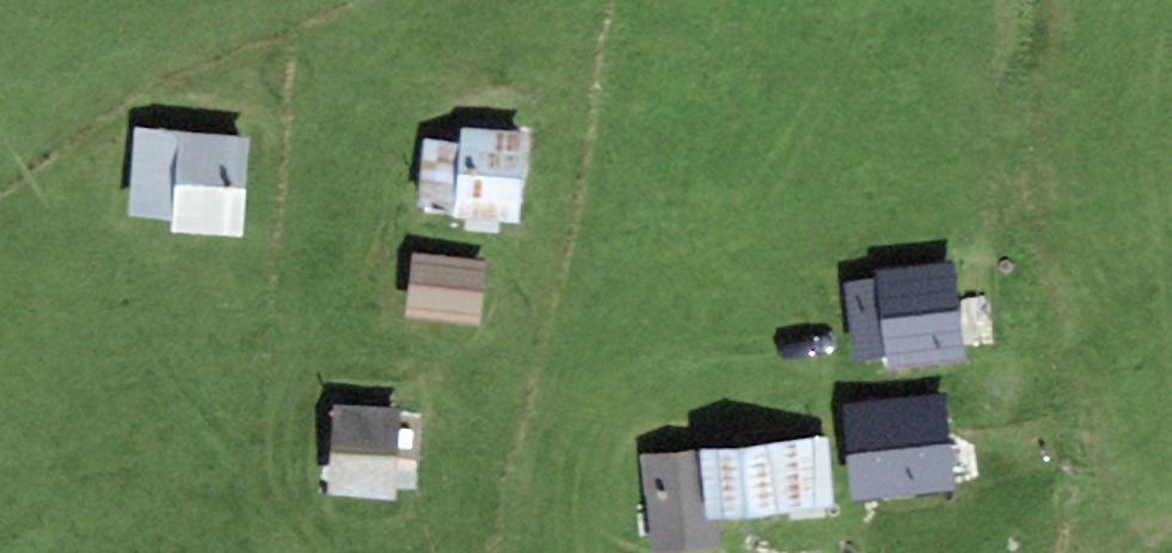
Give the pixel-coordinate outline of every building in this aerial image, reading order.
[(248,138),(179,134),(135,129),(129,216),(174,221),(173,232),(243,236),(248,138)] [(519,224),(524,134),(461,131),(461,146),(457,211),(457,221),(519,224)] [(418,205),(457,211),(461,146),(424,140),(418,205)] [(487,262),(412,254),(405,317),(480,325),(487,262)] [(965,360),(954,262),(875,272),(876,281),(886,358),(887,369),(965,360)] [(886,358),(876,281),(844,285),(853,362),(886,358)] [(843,405),(853,501),(955,491),(945,395),(843,405)] [(398,407),(333,404),(329,494),(393,498),(394,488),(417,489),(421,415),(397,414),(398,407)] [(719,520),(834,507),(826,439),(700,452),(708,521),(719,520)] [(711,549),(722,548),(719,520),(708,521),(700,452),(640,459),(648,527),(651,552),(674,552),(711,549)]
